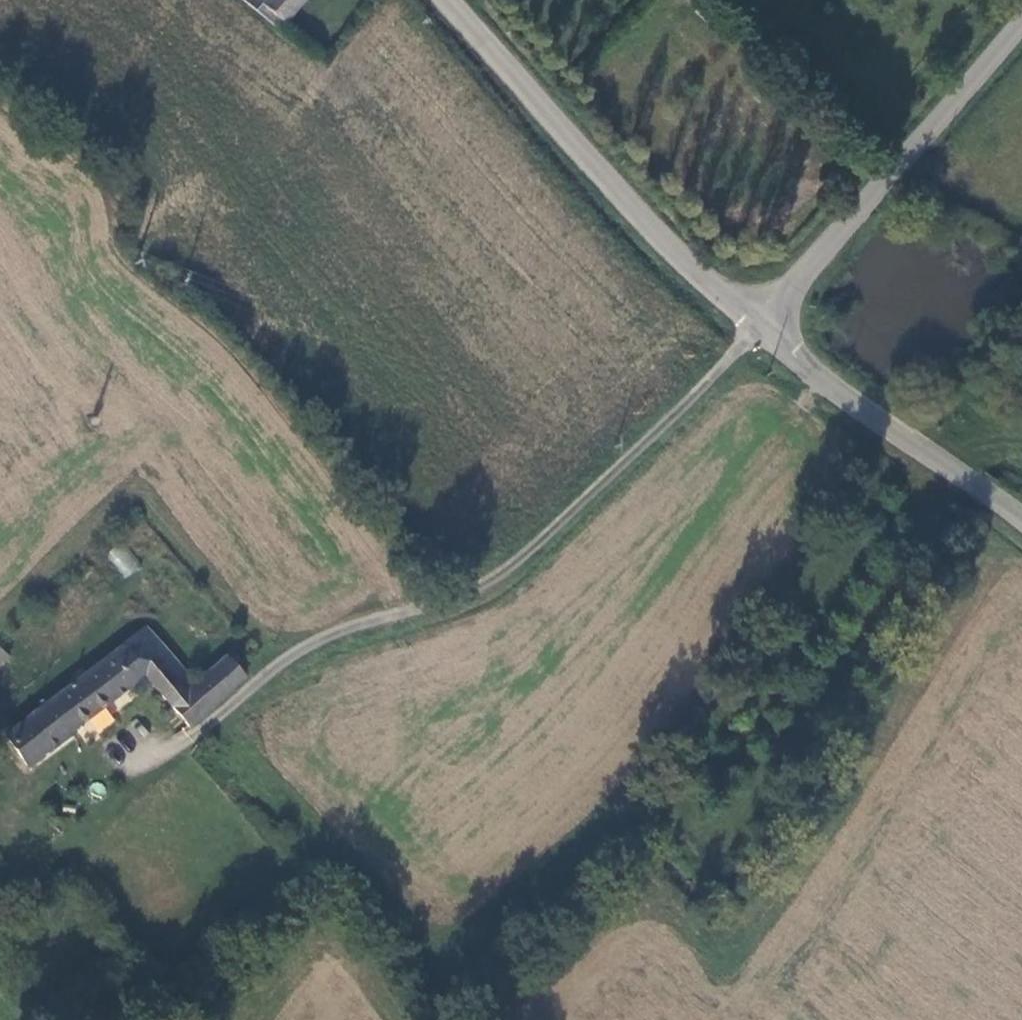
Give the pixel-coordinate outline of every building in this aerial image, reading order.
[(281,29),(309,0),(268,0),(259,9),(281,29)] [(119,575),(136,570),(128,544),(111,550),(119,575)] [(253,678),(236,658),(192,691),(146,638),(86,685),(83,681),(77,686),(79,690),(5,746),(27,775),(144,685),(186,735),(253,678)] [(11,659),(0,647),(0,669),(11,659)]
